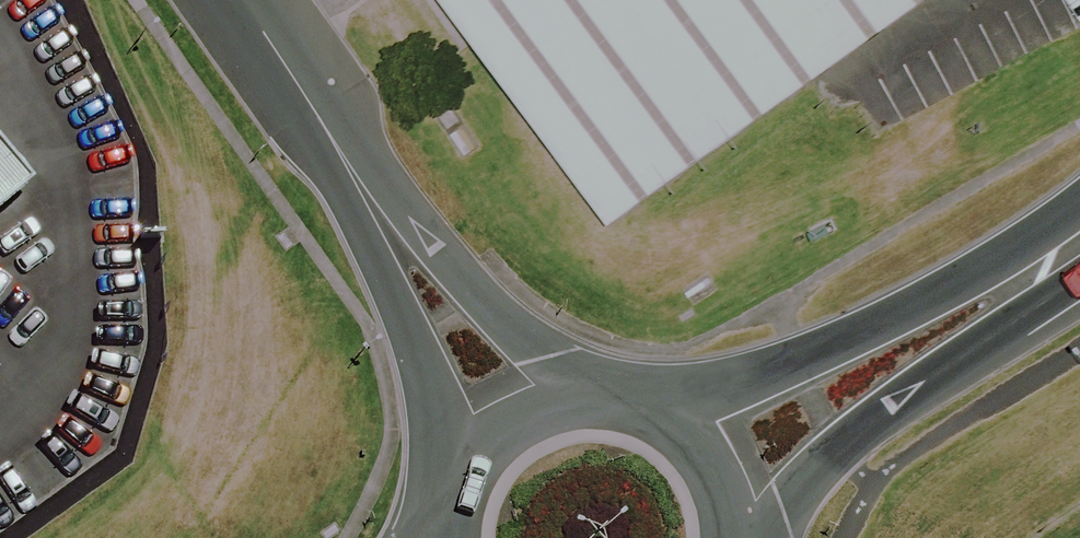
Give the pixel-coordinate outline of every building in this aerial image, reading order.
[(637,202),(927,0),(494,0),(637,202)] [(30,176),(0,140),(0,200),(30,176)]
